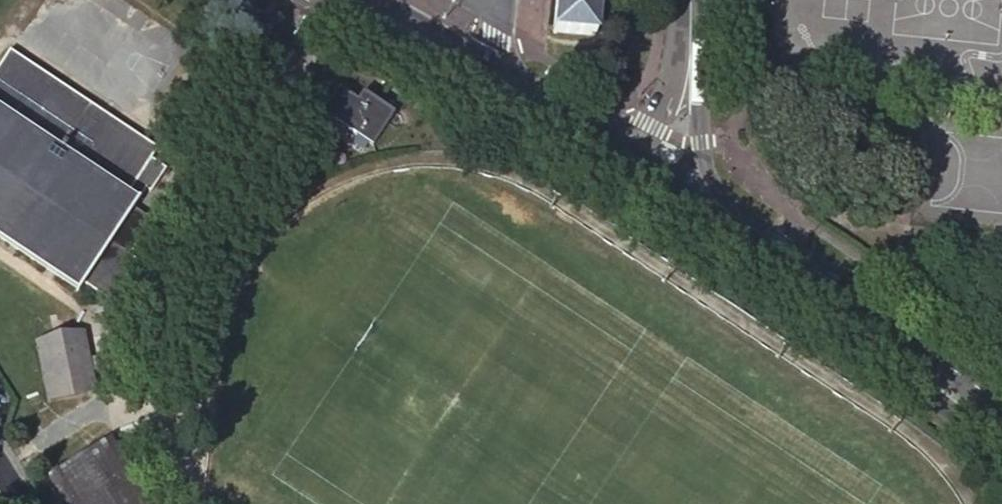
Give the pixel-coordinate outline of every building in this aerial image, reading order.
[(593,36),(596,0),(556,0),(553,32),(593,36)] [(130,210),(137,200),(126,193),(156,148),(9,51),(0,63),(0,242),(76,292),(82,283),(108,244),(130,210)] [(340,125),(371,146),(393,113),(361,92),(355,101),(336,88),(327,101),(323,98),(309,120),(333,135),(340,125)] [(128,254),(147,221),(130,210),(108,244),(82,283),(114,303),(139,265),(140,265),(142,263),(128,254)] [(48,401),(92,392),(79,333),(35,343),(48,401)] [(63,503),(145,503),(106,441),(47,479),(63,503)]
